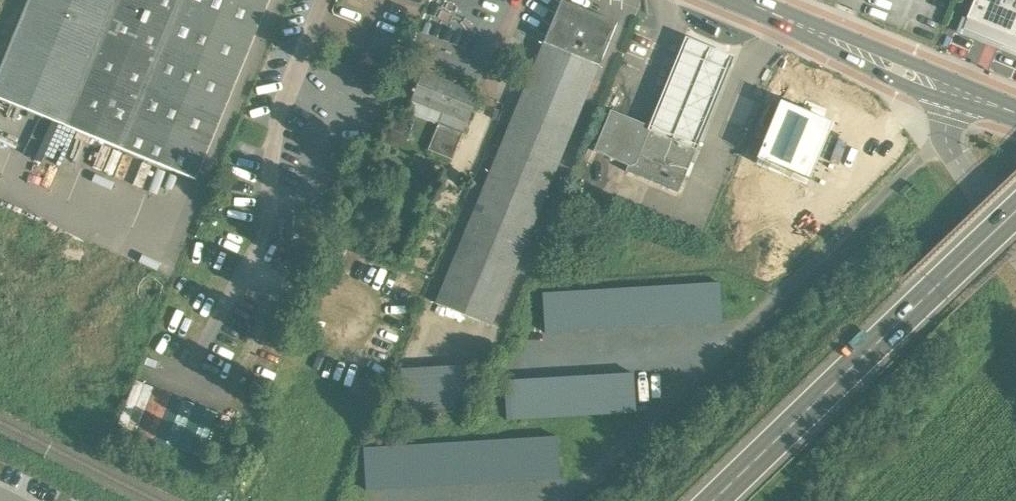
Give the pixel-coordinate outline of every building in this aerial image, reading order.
[(0,70),(0,100),(65,126),(117,0),(29,0),(0,70)] [(65,126),(121,150),(182,0),(117,0),(65,126)] [(121,150),(195,180),(269,0),(182,0),(121,150)] [(961,29),(1015,52),(1015,0),(973,0),(961,29)] [(617,23),(561,1),(543,43),(599,66),(617,23)] [(593,152),(627,167),(625,172),(678,195),(698,147),(734,61),(686,40),(649,127),(610,111),(593,152)] [(599,66),(543,43),(517,107),(441,287),(436,304),(491,327),(599,66)] [(477,95),(422,74),(408,113),(462,134),(477,95)] [(781,98),(757,159),(809,179),(832,117),(781,98)] [(547,333),(722,322),(719,284),(544,295),(547,333)] [(466,365),(411,367),(413,406),(468,404),(466,365)] [(510,420),(634,411),(632,372),(507,380),(510,420)] [(117,426),(186,450),(188,443),(203,448),(216,409),(133,380),(117,426)] [(366,491),(558,481),(555,438),(364,448),(366,491)]
